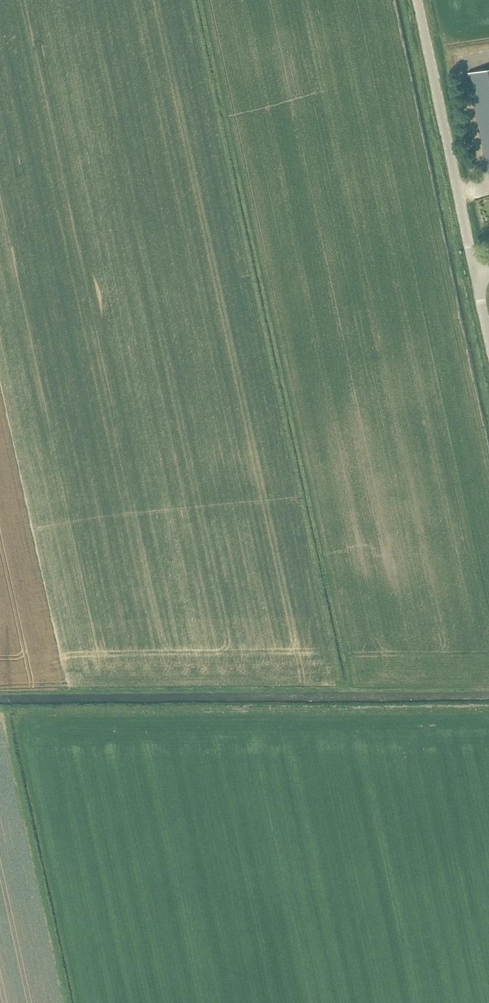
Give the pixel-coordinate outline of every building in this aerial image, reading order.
[(488,171),(488,68),(468,72),(488,171)]
